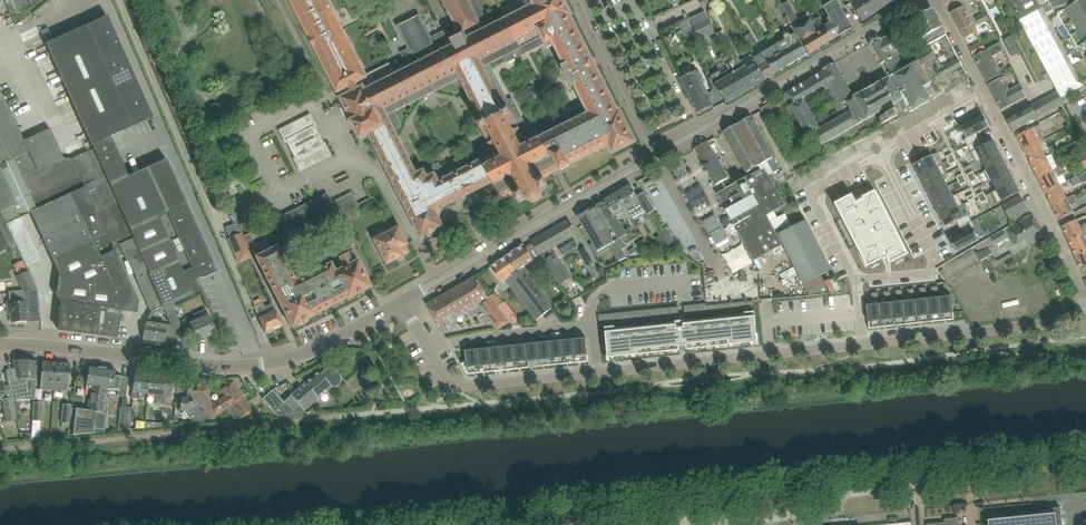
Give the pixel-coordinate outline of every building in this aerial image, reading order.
[(6,4),(10,3),(15,13),(41,1),(40,0),(5,0),(6,4)] [(509,116),(512,114),(509,108),(506,109),(484,66),(503,56),(506,63),(523,54),(505,20),(490,27),(476,0),(442,0),(448,11),(449,10),(455,24),(430,36),(419,12),(396,24),(408,48),(400,52),(405,62),(392,68),(389,63),(366,74),(328,0),(291,0),(311,39),(312,38),(311,37),(314,36),(319,46),(316,47),(316,46),(315,47),(338,92),(339,92),(339,91),(341,89),(345,96),(341,98),(353,121),(352,121),(361,138),(370,134),(422,237),(443,227),(439,219),(435,211),(489,184),(495,197),(494,197),(497,203),(504,200),(503,199),(514,193),(515,194),(515,195),(518,202),(526,198),(527,199),(528,200),(529,201),(530,202),(531,202),(532,202),(533,202),(534,202),(535,202),(536,202),(537,202),(538,201),(539,201),(540,200),(540,199),(541,197),(542,197),(542,196),(542,195),(542,194),(542,193),(542,192),(541,191),(541,190),(542,191),(549,187),(545,179),(544,178),(555,172),(557,175),(563,172),(561,170),(570,165),(552,130),(524,145),(509,116)] [(501,10),(505,20),(523,54),(524,54),(545,44),(552,41),(563,65),(561,66),(572,87),(574,86),(585,109),(552,126),(570,165),(609,145),(613,153),(614,153),(635,142),(620,111),(618,112),(569,15),(571,14),(564,0),(521,0),(502,9),(501,10)] [(703,9),(703,10),(704,9),(722,1),(722,0),(699,0),(703,9)] [(825,26),(833,40),(834,39),(853,28),(852,27),(846,18),(837,0),(820,0),(830,17),(828,18),(830,23),(825,26)] [(871,0),(842,0),(846,7),(852,4),(856,12),(862,21),(871,16),(872,16),(874,14),(883,8),(878,0),(877,0),(873,3),(871,0)] [(883,8),(884,8),(887,6),(886,6),(892,2),(893,2),(893,1),(893,0),(878,0),(883,8)] [(1013,7),(1029,38),(1057,91),(1079,79),(1046,13),(1044,14),(1039,4),(1037,5),(1035,0),(1023,0),(1009,0),(1013,7)] [(1037,5),(1039,4),(1044,14),(1046,13),(1052,10),(1053,11),(1054,11),(1052,9),(1063,5),(1070,3),(1068,0),(1035,0),(1037,5)] [(1084,0),(1079,0),(1057,14),(1085,61),(1085,3),(1084,0)] [(977,33),(963,6),(951,12),(964,39),(972,35),(977,33)] [(913,19),(919,28),(928,44),(946,34),(942,27),(932,8),(913,19)] [(797,15),(787,9),(782,18),(792,24),(797,15)] [(988,19),(984,12),(974,17),(978,24),(988,19)] [(110,136),(141,123),(153,117),(107,15),(95,21),(45,43),(91,145),(110,136)] [(692,24),(700,40),(715,32),(707,16),(692,24)] [(825,26),(820,17),(812,22),(811,20),(795,29),(803,43),(809,54),(833,40),(825,26)] [(681,38),(690,36),(687,20),(678,22),(681,38)] [(795,34),(779,44),(791,64),(794,63),(807,55),(795,34)] [(870,43),(889,77),(901,71),(906,81),(916,75),(919,79),(927,75),(918,60),(905,68),(895,52),(900,49),(897,44),(892,34),(881,40),(880,38),(870,43)] [(1012,35),(1005,39),(1010,50),(1011,53),(1019,49),(1012,35)] [(986,50),(981,41),(977,44),(969,48),(973,56),(986,50)] [(986,50),(973,56),(987,82),(1001,74),(992,57),(1004,51),(1002,48),(1000,43),(986,50)] [(779,44),(755,58),(765,79),(788,66),(791,64),(779,44)] [(737,62),(736,59),(732,53),(722,59),(729,71),(721,76),(718,71),(711,75),(716,85),(716,87),(718,91),(720,91),(726,102),(752,87),(747,78),(740,82),(732,68),(736,66),(735,63),(737,62)] [(739,58),(736,59),(737,62),(735,63),(736,66),(732,68),(740,82),(747,78),(752,87),(765,79),(755,58),(754,58),(751,54),(740,60),(739,58)] [(958,58),(941,68),(945,75),(962,66),(958,58)] [(919,79),(916,75),(906,81),(901,71),(889,77),(876,84),(866,89),(854,96),(834,63),(822,70),(823,71),(788,92),(760,108),(763,113),(785,100),(786,101),(791,98),(794,103),(795,103),(790,106),(807,136),(815,131),(823,145),(878,113),(883,122),(897,114),(892,106),(902,100),(909,112),(931,100),(923,87),(931,83),(927,75),(919,79)] [(945,75),(941,68),(936,71),(940,78),(945,75)] [(697,70),(680,78),(697,113),(713,106),(697,70)] [(988,85),(1001,110),(1027,97),(1020,83),(1009,89),(1002,77),(988,85)] [(0,212),(6,224),(21,217),(31,213),(35,223),(44,241),(52,259),(58,273),(58,274),(57,283),(59,283),(57,292),(56,297),(58,303),(58,304),(59,304),(59,303),(61,304),(61,303),(117,309),(120,310),(136,312),(137,301),(132,290),(131,289),(127,279),(113,248),(120,245),(126,260),(128,259),(140,254),(126,224),(92,149),(71,159),(63,158),(56,144),(49,128),(23,141),(18,130),(9,110),(4,98),(0,90),(0,211),(0,212)] [(1058,92),(1045,98),(1052,111),(1064,104),(1058,92)] [(1045,98),(1031,106),(1038,118),(1052,111),(1045,98)] [(1038,118),(1031,106),(1031,105),(1006,118),(1013,132),(1038,118)] [(286,143),(286,142),(287,141),(296,158),(294,158),(294,157),(293,157),(294,160),(325,144),(323,142),(323,143),(322,144),(314,127),(315,127),(316,128),(309,114),(302,117),(308,128),(284,141),(286,143)] [(982,114),(959,126),(965,137),(963,138),(966,144),(978,138),(975,132),(988,125),(982,114)] [(768,175),(778,169),(757,126),(751,116),(724,131),(730,142),(747,172),(759,166),(761,170),(717,194),(737,231),(767,215),(785,205),(768,175)] [(1017,136),(1025,150),(1038,143),(1044,140),(1040,133),(1034,136),(1031,129),(1017,136)] [(186,204),(166,159),(128,176),(124,167),(110,136),(91,145),(92,149),(126,224),(140,254),(148,274),(151,280),(163,307),(164,308),(171,305),(203,291),(197,279),(200,278),(201,279),(218,271),(188,203),(186,204)] [(978,138),(966,144),(969,150),(974,147),(980,158),(997,148),(992,138),(981,143),(978,138)] [(714,151),(708,142),(708,141),(696,148),(701,158),(715,185),(728,178),(714,151)] [(1025,150),(1031,164),(1045,157),(1052,154),(1059,150),(1056,144),(1048,148),(1049,149),(1042,152),(1038,143),(1025,150)] [(997,148),(980,158),(985,169),(1004,159),(1003,159),(1000,154),(1000,153),(998,148),(997,148)] [(1059,167),(1052,154),(1045,157),(1031,164),(1038,178),(1052,171),(1059,167)] [(1082,169),(1085,167),(1085,154),(1081,157),(1077,159),(1082,169)] [(931,156),(914,165),(919,176),(937,166),(931,156)] [(1004,159),(985,169),(991,179),(1009,170),(1009,169),(1009,170),(1006,164),(1004,159)] [(937,166),(919,176),(925,186),(942,177),(937,166)] [(1038,178),(1045,192),(1059,185),(1055,178),(1063,175),(1059,167),(1052,171),(1038,178)] [(1009,170),(991,179),(996,190),(1015,180),(1014,180),(1011,175),(1012,175),(1009,170)] [(1070,179),(1074,186),(1081,182),(1077,175),(1070,179)] [(942,177),(925,186),(930,196),(948,187),(942,177)] [(231,180),(215,186),(220,196),(236,189),(231,180)] [(1015,180),(996,190),(1002,201),(1020,191),(1017,186),(1017,185),(1015,180)] [(1045,192),(1052,206),(1065,199),(1059,185),(1045,192)] [(630,186),(617,193),(627,209),(632,218),(645,211),(647,215),(655,210),(644,192),(637,196),(630,186)] [(948,187),(930,196),(935,206),(953,197),(948,187)] [(851,195),(835,203),(842,218),(856,244),(867,267),(870,265),(879,261),(883,259),(887,257),(890,263),(892,262),(895,261),(903,257),(907,254),(875,191),(865,196),(864,196),(862,197),(856,201),(852,194),(851,195)] [(279,218),(285,230),(289,228),(290,229),(310,229),(310,230),(338,216),(341,214),(358,206),(352,193),(331,203),(326,194),(279,218)] [(617,193),(605,200),(607,202),(615,216),(627,209),(617,193)] [(1010,200),(1002,204),(1009,218),(1009,217),(1017,213),(1027,208),(1020,195),(1010,200)] [(1065,199),(1052,206),(1059,220),(1073,213),(1070,207),(1076,203),(1072,195),(1065,199)] [(953,197),(935,206),(940,216),(958,207),(953,197)] [(595,209),(614,242),(618,239),(621,245),(625,243),(626,244),(631,241),(627,234),(618,218),(616,219),(614,216),(615,216),(607,202),(604,203),(597,208),(595,209)] [(578,216),(577,217),(598,251),(614,242),(595,209),(593,207),(578,216)] [(958,207),(940,216),(946,226),(956,221),(960,227),(971,221),(968,215),(964,217),(958,207)] [(0,212),(0,211),(0,253),(16,245),(0,212)] [(769,219),(772,229),(788,224),(785,214),(769,219)] [(1030,215),(1007,229),(1016,246),(1041,230),(1041,229),(1032,215),(1031,214),(1030,215)] [(387,224),(391,232),(376,239),(388,264),(403,256),(403,255),(410,252),(406,245),(408,244),(396,220),(387,224)] [(532,243),(529,245),(541,263),(544,261),(550,269),(561,285),(571,277),(551,249),(552,248),(564,241),(567,240),(577,233),(575,229),(570,221),(569,220),(557,227),(544,234),(531,241),(532,243)] [(827,262),(815,238),(812,233),(812,231),(806,221),(806,220),(778,234),(787,251),(798,274),(803,284),(831,270),(827,262)] [(1069,241),(1082,235),(1082,234),(1085,232),(1085,223),(1079,226),(1076,220),(1062,226),(1069,241)] [(963,233),(950,240),(956,251),(979,240),(973,228),(975,227),(971,221),(960,227),(963,233)] [(273,231),(269,224),(259,229),(262,236),(273,231)] [(1002,230),(990,238),(995,245),(1007,238),(1002,230)] [(1082,234),(1082,235),(1069,241),(1075,256),(1085,251),(1085,232),(1082,234)] [(227,239),(234,254),(248,248),(241,233),(227,239)] [(253,240),(249,234),(243,236),(247,243),(253,240)] [(644,240),(637,244),(640,250),(648,246),(644,240)] [(524,244),(506,256),(520,278),(509,285),(530,311),(537,320),(553,308),(546,299),(522,268),(534,260),(538,265),(541,263),(529,245),(526,248),(524,244)] [(330,306),(313,272),(295,281),(278,246),(255,257),(271,287),(284,313),(291,327),(315,314),(315,313),(330,306)] [(626,251),(629,256),(636,252),(633,247),(626,251)] [(330,263),(313,272),(330,306),(345,298),(346,299),(370,287),(369,284),(352,251),(347,254),(346,253),(339,257),(344,267),(334,272),(330,263)] [(1075,256),(1082,270),(1085,268),(1085,251),(1075,256)] [(588,253),(582,257),(587,266),(594,262),(588,253)] [(163,307),(151,280),(148,274),(140,254),(128,259),(137,279),(139,285),(142,290),(151,311),(151,312),(166,314),(164,308),(163,307)] [(506,256),(491,267),(497,276),(502,282),(505,280),(509,285),(520,278),(506,256)] [(1014,261),(1006,265),(1010,271),(1017,267),(1014,261)] [(10,302),(7,303),(8,314),(10,313),(11,323),(14,323),(15,324),(18,323),(19,322),(41,320),(41,319),(40,319),(38,302),(37,292),(36,288),(28,271),(17,276),(24,292),(15,293),(10,293),(10,302)] [(505,316),(490,296),(488,298),(475,277),(428,305),(440,326),(478,303),(498,329),(510,322),(505,316)] [(699,278),(687,280),(689,298),(701,297),(699,278)] [(495,292),(490,296),(505,316),(510,312),(495,292)] [(952,296),(939,297),(942,321),(954,320),(952,296)] [(939,297),(927,298),(930,322),(942,321),(939,297)] [(927,298),(915,300),(918,323),(930,322),(927,298)] [(915,300),(903,301),(906,325),(918,323),(915,300)] [(903,301),(891,302),(894,326),(906,325),(903,301)] [(253,306),(265,333),(265,332),(282,325),(276,310),(275,311),(267,314),(262,302),(253,306)] [(891,302),(880,304),(882,327),(894,326),(891,302)] [(120,310),(117,309),(61,303),(61,304),(58,329),(116,337),(120,310)] [(880,304),(867,305),(869,329),(882,327),(880,304)] [(179,322),(171,305),(164,308),(166,314),(173,330),(177,340),(185,336),(179,322)] [(189,323),(197,340),(216,332),(208,315),(205,309),(193,315),(196,320),(189,323)] [(606,332),(605,332),(608,358),(632,355),(632,352),(636,351),(636,355),(646,354),(646,350),(650,350),(650,353),(660,352),(659,349),(664,348),(664,352),(674,351),(673,347),(678,347),(678,350),(680,350),(679,347),(686,346),(686,350),(688,349),(687,346),(692,345),(692,349),(702,348),(701,344),(706,344),(706,347),(716,346),(715,343),(720,342),(720,346),(730,345),(729,341),(734,341),(734,344),(758,342),(755,316),(754,313),(754,312),(745,313),(745,315),(685,321),(683,321),(677,321),(677,322),(675,322),(615,328),(615,327),(606,328),(606,329),(606,332)] [(142,340),(164,343),(166,325),(145,322),(142,340)] [(788,329),(788,343),(819,342),(818,328),(788,329)] [(586,338),(574,339),(576,363),(589,361),(586,338)] [(574,339),(562,340),(564,364),(576,363),(574,339)] [(562,340),(550,342),(552,365),(564,364),(562,340)] [(550,342),(538,343),(540,366),(552,365),(550,342)] [(538,343),(526,344),(528,368),(540,366),(538,343)] [(526,344),(514,345),(516,369),(528,368),(526,344)] [(514,345),(502,347),(504,370),(516,369),(514,345)] [(502,347),(490,348),(492,371),(504,370),(502,347)] [(490,348),(478,349),(480,373),(492,371),(490,348)] [(463,363),(462,364),(468,374),(480,373),(478,349),(465,350),(465,352),(466,352),(467,363),(463,364),(463,363)] [(370,358),(366,362),(371,368),(375,364),(370,358)] [(10,389),(12,398),(13,401),(22,399),(19,388),(35,389),(37,361),(13,360),(17,379),(17,381),(9,383),(10,389)] [(40,389),(54,390),(56,363),(42,362),(40,389)] [(56,363),(54,390),(68,391),(70,364),(56,363)] [(93,433),(102,368),(89,366),(86,386),(91,386),(87,410),(76,408),(73,435),(93,433)] [(115,370),(102,368),(93,433),(104,432),(107,413),(104,413),(107,389),(117,390),(117,395),(126,397),(128,377),(114,375),(115,370)] [(334,387),(339,383),(340,376),(333,369),(327,368),(320,374),(318,372),(291,395),(284,401),(283,402),(272,390),(262,398),(276,415),(277,416),(291,414),(294,414),(294,413),(293,413),(292,411),(299,405),(304,410),(331,386),(334,387)] [(139,392),(148,393),(150,375),(134,373),(131,398),(139,399),(139,392)] [(150,375),(148,393),(156,394),(155,403),(170,405),(172,388),(164,387),(165,377),(150,375)] [(204,385),(193,392),(207,416),(208,415),(216,411),(218,414),(231,405),(232,405),(243,397),(233,381),(221,390),(225,395),(212,404),(207,396),(210,394),(204,385)] [(207,416),(193,392),(190,387),(187,389),(186,397),(184,398),(181,398),(180,410),(184,411),(189,419),(189,423),(210,421),(207,416)] [(253,411),(243,397),(232,405),(231,405),(240,419),(253,411)] [(17,420),(13,401),(12,398),(2,400),(7,422),(17,420)] [(32,421),(41,421),(42,402),(34,402),(32,421)] [(61,428),(68,429),(69,423),(70,423),(71,405),(62,404),(61,423),(61,428)] [(125,407),(123,430),(130,429),(132,408),(125,407)] [(216,411),(208,415),(211,420),(218,414),(216,411)] [(135,421),(135,429),(143,428),(143,421),(135,421)] [(1060,507),(1032,510),(1032,515),(988,520),(989,524),(1062,524),(1060,507)]
